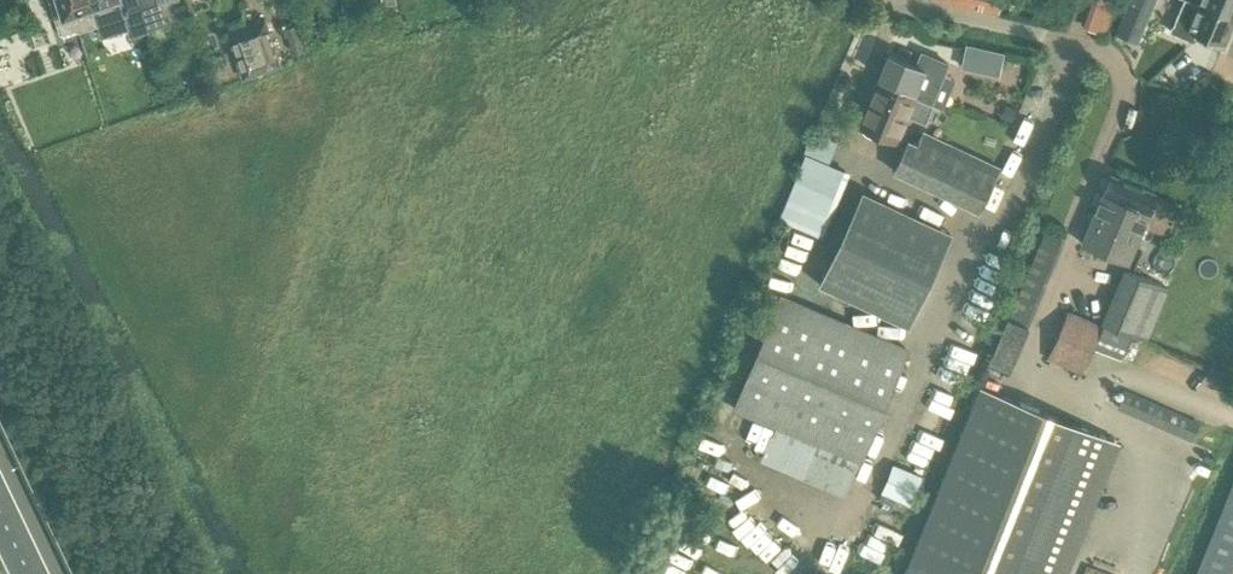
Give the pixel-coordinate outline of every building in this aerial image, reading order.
[(64,15),(76,11),(82,28),(96,23),(88,0),(52,0),(53,5),(59,10),(62,9),(64,15)] [(82,30),(125,17),(131,35),(148,30),(138,0),(88,0),(96,23),(82,28),(82,30)] [(148,30),(167,23),(159,1),(164,0),(138,0),(148,30)] [(998,13),(1001,0),(944,0),(998,13)] [(1112,0),(1093,0),(1090,26),(1110,28),(1112,0)] [(1207,44),(1209,39),(1223,45),(1232,22),(1232,18),(1196,3),(1190,1),(1187,0),(1184,0),(1173,26),(1172,25),(1169,32),(1194,42),(1196,39),(1207,44)] [(1197,2),(1196,3),(1232,18),(1232,0),(1200,0),(1199,3),(1197,2)] [(246,24),(262,71),(282,65),(267,18),(246,24)] [(9,48),(0,20),(0,51),(9,48)] [(262,71),(246,24),(227,31),(242,77),(262,71)] [(285,28),(293,54),(304,51),(295,25),(285,28)] [(959,41),(954,63),(953,66),(998,76),(1003,51),(959,41)] [(888,54),(879,77),(909,90),(914,92),(912,96),(927,102),(931,104),(948,62),(922,51),(916,65),(888,54)] [(872,136),(877,137),(878,134),(896,141),(907,115),(925,123),(933,105),(931,104),(927,102),(912,96),(914,92),(909,90),(879,77),(858,126),(863,128),(862,130),(865,133),(872,136)] [(917,143),(908,139),(893,172),(980,212),(1001,167),(923,130),(917,143)] [(813,134),(780,219),(823,236),(831,215),(848,173),(830,166),(839,144),(813,134)] [(1101,193),(1102,193),(1080,244),(1129,264),(1140,236),(1157,242),(1175,198),(1110,172),(1101,193)] [(862,191),(818,287),(905,327),(950,232),(862,191)] [(1007,317),(987,365),(995,368),(1009,374),(1065,239),(1044,230),(1023,281),(1024,281),(1023,285),(1022,285),(1008,318),(1007,317)] [(1103,325),(1069,311),(1047,359),(1082,374),(1093,349),(1120,361),(1131,335),(1146,342),(1169,288),(1123,268),(1100,322),(1104,324),(1103,325)] [(732,410),(817,446),(803,478),(846,496),(860,463),(862,464),(910,348),(780,294),(732,410)] [(904,573),(1067,573),(1120,442),(979,386),(904,573)] [(1120,407),(1184,435),(1183,437),(1192,441),(1200,421),(1191,418),(1191,419),(1126,391),(1120,407)] [(892,463),(881,492),(907,503),(919,474),(892,463)] [(1195,573),(1231,573),(1232,568),(1232,480),(1195,573)]
